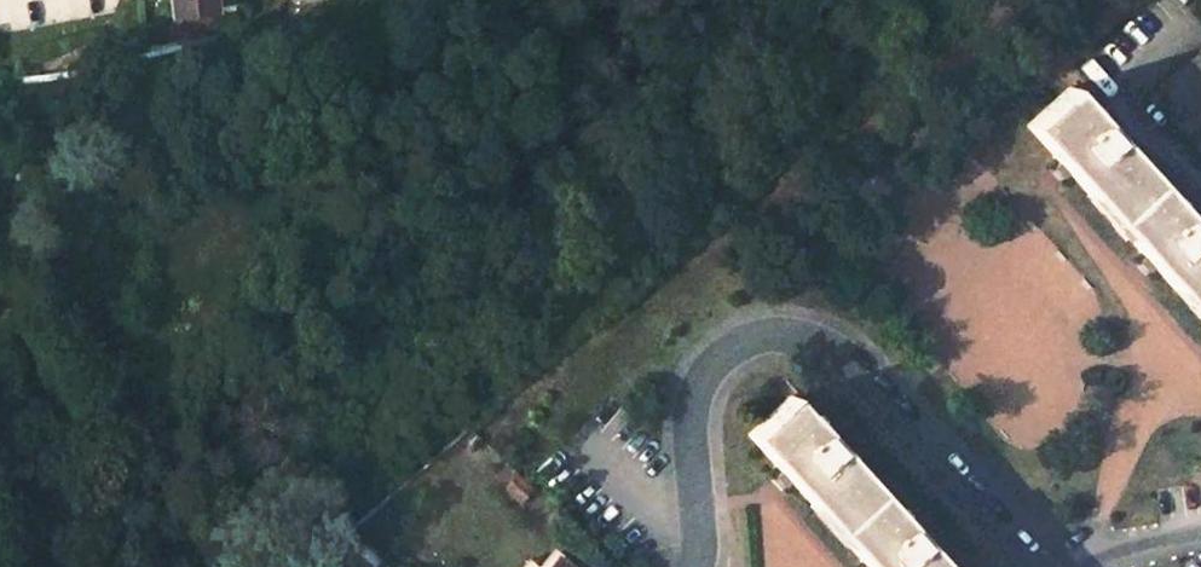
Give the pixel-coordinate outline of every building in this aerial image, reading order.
[(174,16),(218,12),(217,0),(172,0),(174,16)] [(1148,98),(1200,157),(1200,51),(1148,98)] [(1066,86),(1023,125),(1063,169),(1145,258),(1200,320),(1200,235),(1066,86)] [(790,395),(747,434),(867,566),(944,566),(912,531),(828,437),(790,395)] [(516,471),(502,486),(518,500),(532,485),(527,481),(516,471)] [(553,558),(546,566),(564,566),(553,558)]
